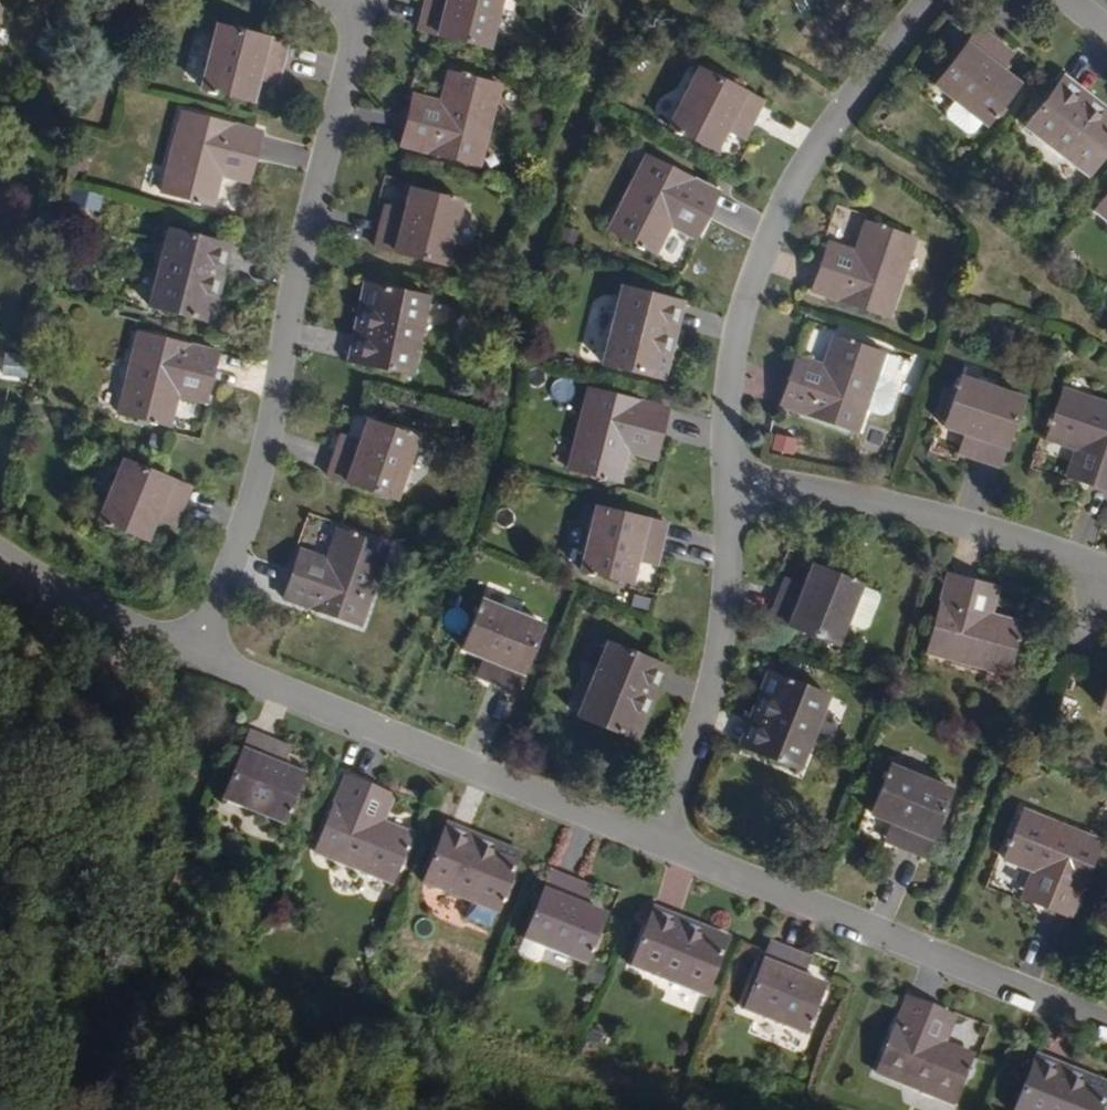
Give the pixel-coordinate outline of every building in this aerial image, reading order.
[(446,7),(424,1),(417,30),(487,49),(500,0),(448,0),(446,7)] [(287,40),(219,23),(201,85),(250,98),(257,75),(260,64),(279,69),(287,40)] [(1003,43),(981,26),(936,83),(956,98),(946,111),(948,117),(968,132),(974,132),(983,118),(987,122),(1017,80),(1001,67),(990,59),(1003,43)] [(1003,43),(990,59),(1001,67),(1013,50),(1003,43)] [(260,64),(257,75),(276,80),(279,69),(260,64)] [(768,101),(704,68),(673,126),(719,150),(730,128),(736,118),(754,128),(768,101)] [(498,89),(447,75),(439,105),(433,126),(406,119),(398,148),(476,169),(498,89)] [(1096,117),(1103,109),(1060,76),(1054,83),(1096,117)] [(1054,83),(1020,125),(1084,174),(1106,144),(1106,112),(1103,109),(1096,117),(1054,83)] [(433,126),(439,105),(412,98),(406,119),(433,126)] [(260,132),(181,112),(161,193),(212,206),(219,176),(224,156),(252,163),(260,132)] [(736,118),(730,128),(748,138),(754,128),(736,118)] [(224,156),(219,176),(247,183),(252,163),(224,156)] [(721,198),(650,159),(610,232),(656,257),(671,229),(681,211),(706,225),(721,198)] [(462,200),(413,187),(407,209),(404,220),(383,215),(376,244),(445,263),(462,200)] [(1093,209),(1106,221),(1106,191),(1093,209)] [(404,220),(407,209),(386,204),(383,215),(404,220)] [(706,225),(681,211),(671,229),(696,243),(706,225)] [(915,242),(864,225),(854,254),(847,274),(821,265),(811,294),(888,320),(915,242)] [(218,244),(167,231),(147,309),(208,324),(214,299),(205,296),(218,244)] [(214,299),(227,247),(218,244),(205,296),(214,299)] [(821,265),(847,274),(854,254),(828,246),(821,265)] [(436,300),(375,287),(370,313),(380,315),(368,369),(419,379),(436,300)] [(671,301),(622,288),(602,365),(663,382),(669,356),(659,353),(671,301)] [(671,301),(659,353),(669,356),(681,303),(671,301)] [(368,369),(380,315),(370,313),(358,367),(368,369)] [(214,354),(136,335),(116,415),(167,429),(175,398),(180,378),(207,385),(214,354)] [(899,361),(834,339),(823,369),(816,388),(790,380),(781,408),(856,434),(864,412),(883,417),(891,414),(897,395),(897,388),(892,381),(899,361)] [(790,380),(816,388),(823,369),(797,360),(790,380)] [(1020,396),(960,374),(942,422),(963,429),(974,433),(967,453),(995,463),(1020,396)] [(180,378),(175,398),(202,405),(207,385),(180,378)] [(1062,390),(1045,440),(1074,451),(1094,458),(1085,483),(1106,491),(1106,406),(1062,390)] [(666,411),(588,391),(568,470),(618,483),(627,452),(633,433),(658,439),(666,411)] [(416,437),(369,419),(361,440),(357,452),(337,445),(328,473),(395,497),(416,437)] [(974,433),(963,429),(956,449),(967,453),(974,433)] [(337,445),(357,452),(361,440),(341,433),(337,445)] [(653,460),(658,439),(633,433),(627,452),(653,460)] [(1085,483),(1094,458),(1074,451),(1065,477),(1085,483)] [(187,486),(120,460),(96,520),(144,540),(152,519),(158,506),(176,514),(187,486)] [(663,523),(594,505),(578,568),(627,581),(633,558),(636,547),(656,552),(663,523)] [(158,506),(152,519),(171,526),(176,514),(158,506)] [(381,553),(332,533),(320,563),(312,581),(287,571),(276,600),(350,630),(381,553)] [(636,547),(633,558),(653,563),(656,552),(636,547)] [(312,581),(320,563),(295,552),(287,571),(312,581)] [(871,588),(822,570),(814,590),(809,602),(791,594),(780,622),(847,648),(854,629),(869,635),(876,632),(887,605),(884,598),(869,593),(871,588)] [(978,590),(948,582),(925,660),(1004,683),(1019,631),(989,622),(970,617),(978,590)] [(809,602),(814,590),(795,583),(791,594),(809,602)] [(978,590),(970,617),(989,622),(997,595),(978,590)] [(765,619),(777,623),(785,600),(773,596),(765,619)] [(544,626),(484,602),(466,650),(486,658),(496,662),(488,682),(516,694),(544,626)] [(656,665),(607,645),(577,721),(635,743),(646,718),(636,714),(656,665)] [(496,662),(486,658),(478,678),(488,682),(496,662)] [(646,718),(666,669),(656,665),(636,714),(646,718)] [(840,703),(782,679),(773,702),(781,706),(761,756),(811,777),(840,703)] [(773,702),(752,753),(761,756),(781,706),(773,702)] [(277,747),(250,736),(223,802),(281,827),(301,779),(280,771),(269,766),(277,747)] [(277,747),(269,766),(280,771),(287,751),(277,747)] [(951,788),(894,765),(875,812),(894,820),(905,824),(897,844),(924,855),(951,788)] [(369,789),(341,778),(310,853),(386,885),(406,836),(378,824),(358,815),(369,789)] [(369,789),(358,815),(378,824),(389,797),(369,789)] [(1099,840),(1024,809),(1003,859),(1033,871),(1050,878),(1040,904),(1069,915),(1099,840)] [(878,838),(883,824),(863,816),(858,830),(878,838)] [(897,844),(905,824),(894,820),(886,839),(897,844)] [(491,858),(495,849),(446,829),(442,838),(491,858)] [(491,858),(442,838),(422,888),(496,917),(520,859),(495,849),(491,858)] [(1050,878),(1033,871),(1023,897),(1040,904),(1050,878)] [(579,887),(552,876),(525,943),(584,966),(603,919),(582,911),(571,907),(579,887)] [(571,907),(582,911),(591,891),(579,887),(571,907)] [(650,919),(699,939),(702,929),(653,910),(650,919)] [(699,939),(650,919),(630,969),(704,998),(727,939),(702,929),(699,939)] [(799,957),(772,947),(745,1014),(780,1027),(774,1043),(798,1053),(824,990),(803,982),(791,977),(799,957)] [(791,977),(803,982),(810,962),(799,957),(791,977)] [(664,989),(660,1002),(688,1010),(692,997),(664,989)] [(936,1012),(907,1001),(877,1077),(952,1107),(973,1057),(944,1047),(926,1040),(936,1012)] [(926,1040),(944,1047),(955,1020),(936,1012),(926,1040)] [(1030,1067),(1080,1086),(1083,1078),(1034,1058),(1030,1067)] [(1030,1067),(1013,1109),(1098,1109),(1106,1087),(1083,1078),(1080,1086),(1030,1067)]
